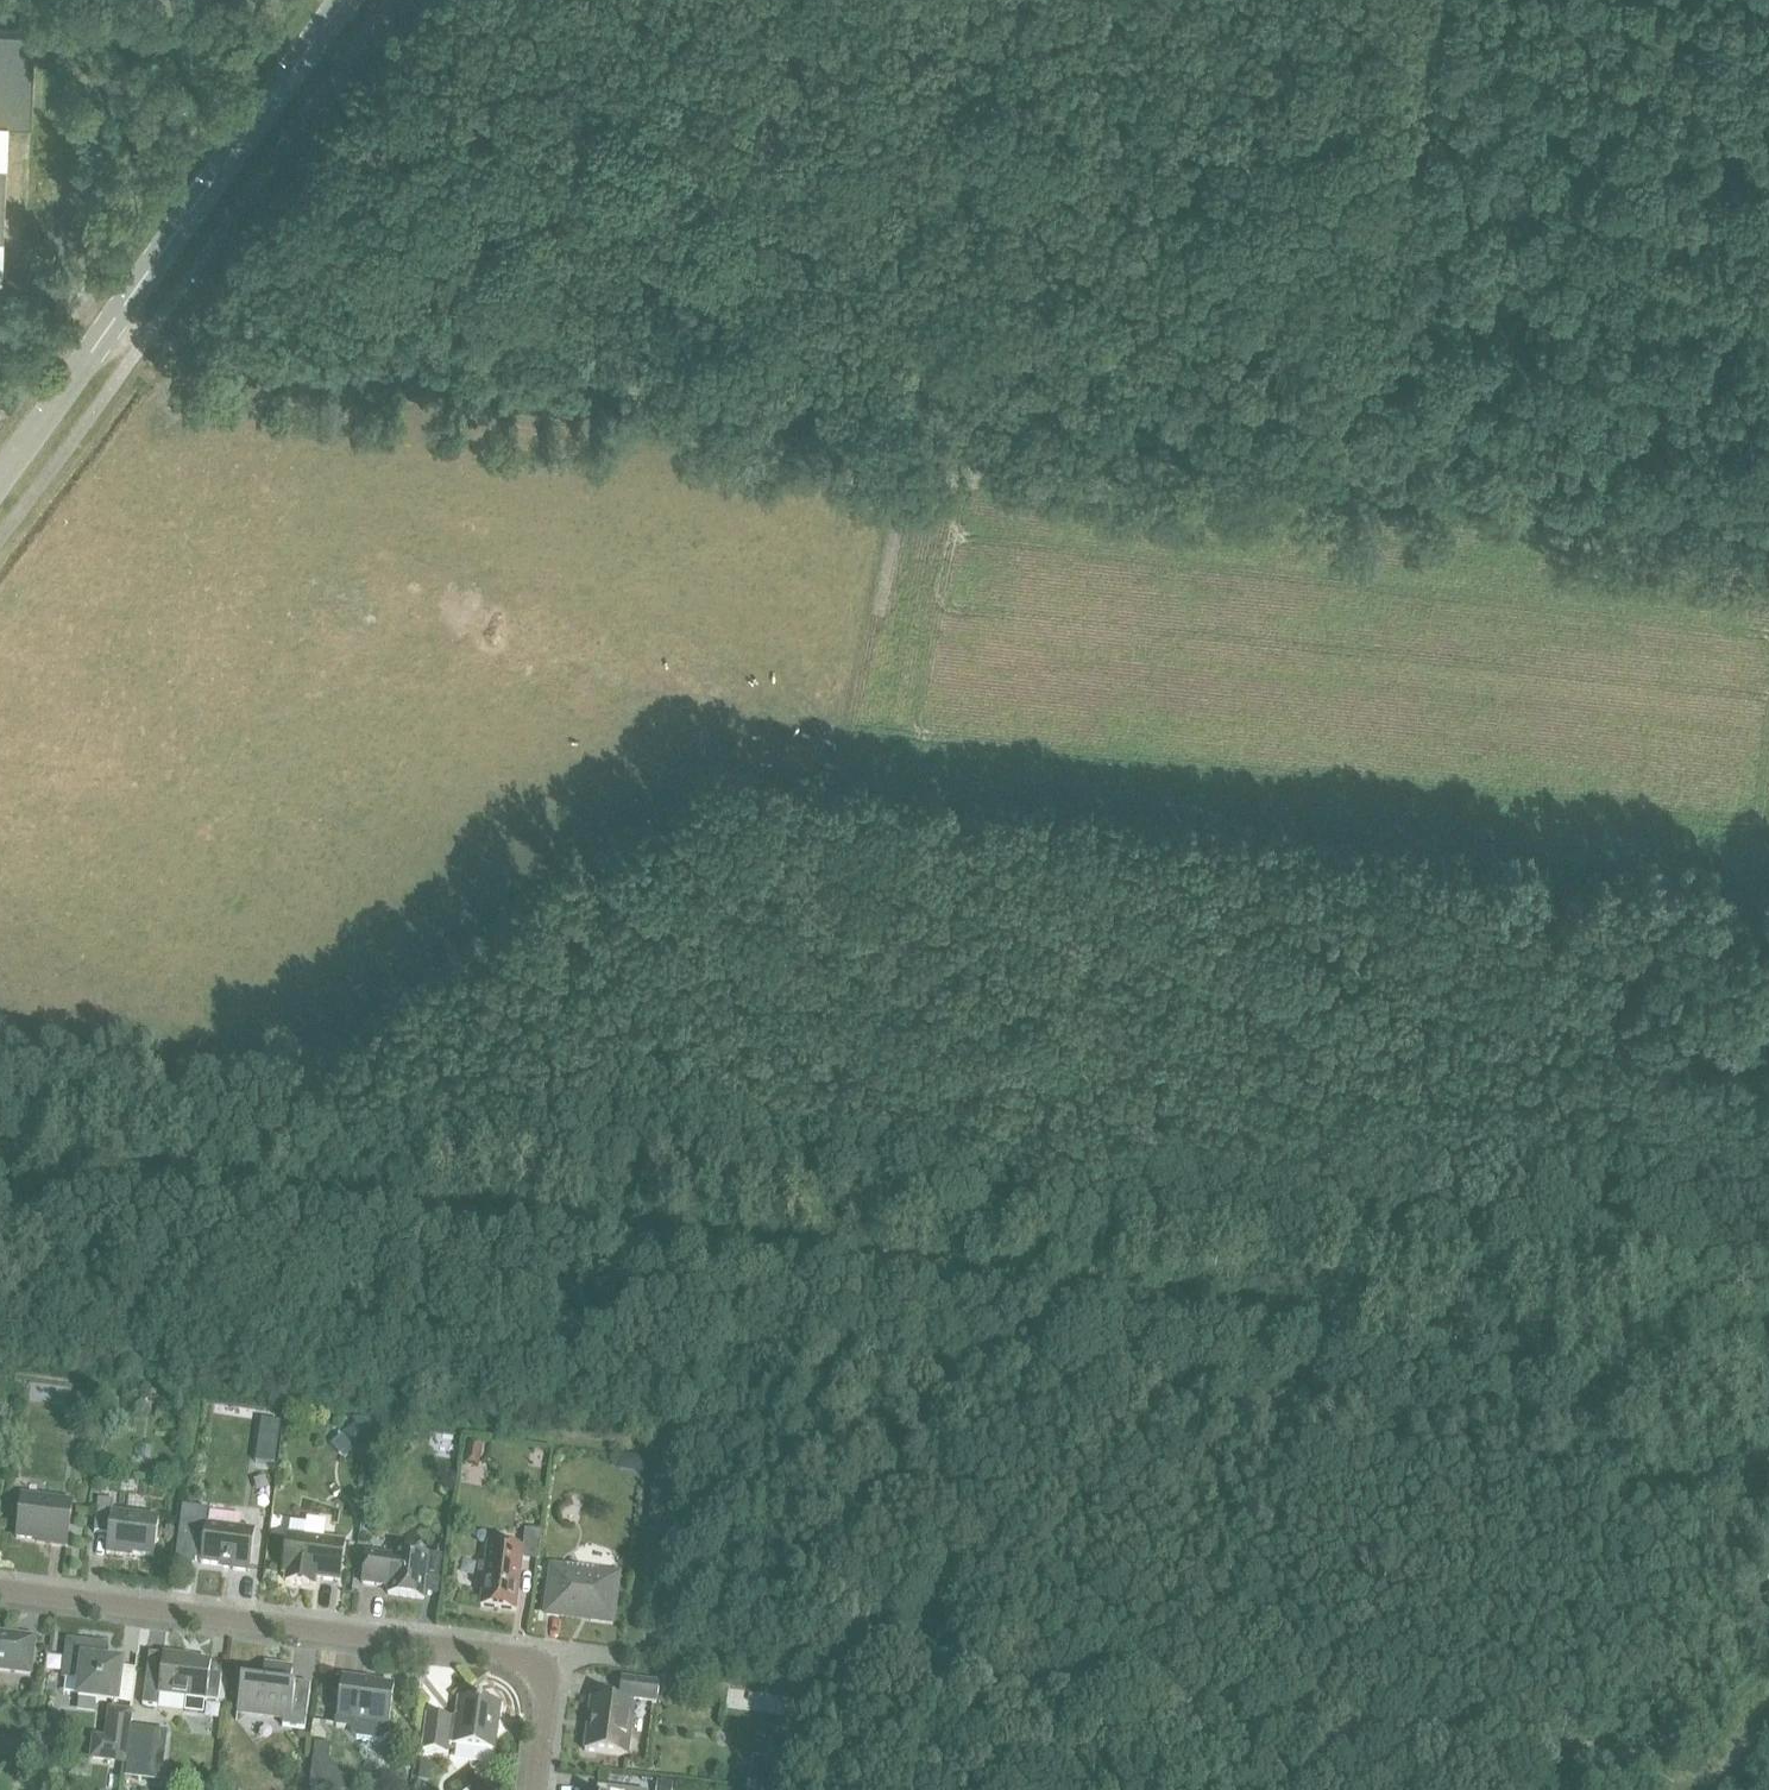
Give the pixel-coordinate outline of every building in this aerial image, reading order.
[(12,123),(35,124),(38,31),(0,30),(0,122),(12,123)] [(0,160),(0,238),(7,238),(10,161),(0,160)] [(75,1407),(89,1414),(96,1401),(82,1393),(75,1407)] [(108,1399),(106,1417),(117,1418),(119,1400),(108,1399)] [(353,1420),(343,1429),(346,1432),(360,1447),(368,1439),(370,1437),(371,1422),(371,1420),(354,1418),(353,1420)] [(259,1440),(256,1461),(275,1464),(278,1443),(281,1421),(262,1419),(259,1440)] [(468,1444),(465,1462),(481,1464),(484,1446),(468,1444)] [(636,1457),(635,1464),(639,1471),(647,1472),(649,1459),(636,1457)] [(22,1496),(17,1538),(51,1542),(50,1544),(67,1547),(72,1506),(58,1504),(58,1500),(22,1496)] [(98,1500),(94,1533),(108,1535),(106,1554),(122,1556),(123,1553),(154,1557),(159,1519),(113,1513),(114,1502),(98,1500)] [(183,1506),(176,1557),(201,1560),(201,1564),(233,1568),(233,1570),(250,1572),(255,1531),(206,1525),(208,1509),(183,1506)] [(315,1585),(315,1583),(315,1578),(339,1581),(344,1542),(324,1539),(326,1522),(306,1519),(304,1537),(289,1535),(284,1574),(287,1574),(286,1581),(315,1585)] [(522,1559),(539,1561),(542,1533),(525,1530),(523,1549),(488,1545),(486,1566),(480,1565),(478,1585),(483,1585),(481,1607),(516,1611),(519,1588),(516,1588),(518,1572),(521,1572),(522,1559)] [(367,1554),(362,1584),(389,1587),(388,1594),(424,1599),(425,1593),(437,1594),(439,1578),(442,1558),(430,1557),(427,1556),(420,1547),(411,1554),(394,1551),(393,1557),(367,1554)] [(552,1568),(546,1615),(564,1617),(565,1612),(591,1616),(591,1620),(612,1623),(618,1576),(598,1574),(599,1569),(568,1565),(567,1565),(566,1569),(552,1568)] [(31,1675),(35,1639),(0,1634),(0,1671),(31,1675)] [(104,1663),(106,1648),(70,1643),(66,1677),(81,1679),(79,1698),(117,1703),(121,1665),(104,1663)] [(147,1672),(143,1705),(157,1707),(159,1695),(186,1699),(185,1711),(204,1713),(205,1701),(207,1701),(218,1703),(222,1675),(210,1674),(211,1662),(180,1658),(180,1656),(163,1654),(161,1674),(147,1672)] [(241,1682),(237,1712),(284,1717),(282,1726),(305,1729),(310,1691),(311,1684),(291,1682),(293,1670),(264,1667),(262,1685),(241,1682)] [(342,1677),(336,1727),(353,1729),(352,1731),(356,1739),(381,1742),(388,1736),(395,1687),(373,1684),(373,1685),(362,1683),(363,1680),(342,1677)] [(588,1728),(585,1751),(627,1757),(634,1705),(634,1700),(657,1703),(659,1684),(622,1679),(619,1703),(592,1699),(592,1701),(594,1701),(590,1728),(588,1728)] [(734,1682),(730,1702),(789,1714),(793,1694),(734,1682)] [(427,1716),(423,1751),(447,1754),(448,1745),(493,1751),(499,1705),(492,1705),(493,1700),(482,1699),(482,1701),(461,1699),(458,1716),(453,1720),(452,1720),(452,1719),(427,1716)] [(125,1767),(130,1728),(132,1715),(107,1712),(104,1741),(91,1739),(88,1762),(125,1767)] [(130,1728),(125,1767),(124,1777),(160,1781),(166,1732),(130,1728)] [(422,1760),(419,1779),(429,1780),(431,1761),(422,1760)] [(759,1760),(755,1782),(776,1785),(780,1764),(759,1760)] [(310,1788),(328,1789),(354,1789),(355,1778),(312,1772),(310,1788)] [(658,1789),(671,1789),(672,1781),(659,1780),(658,1789)]
